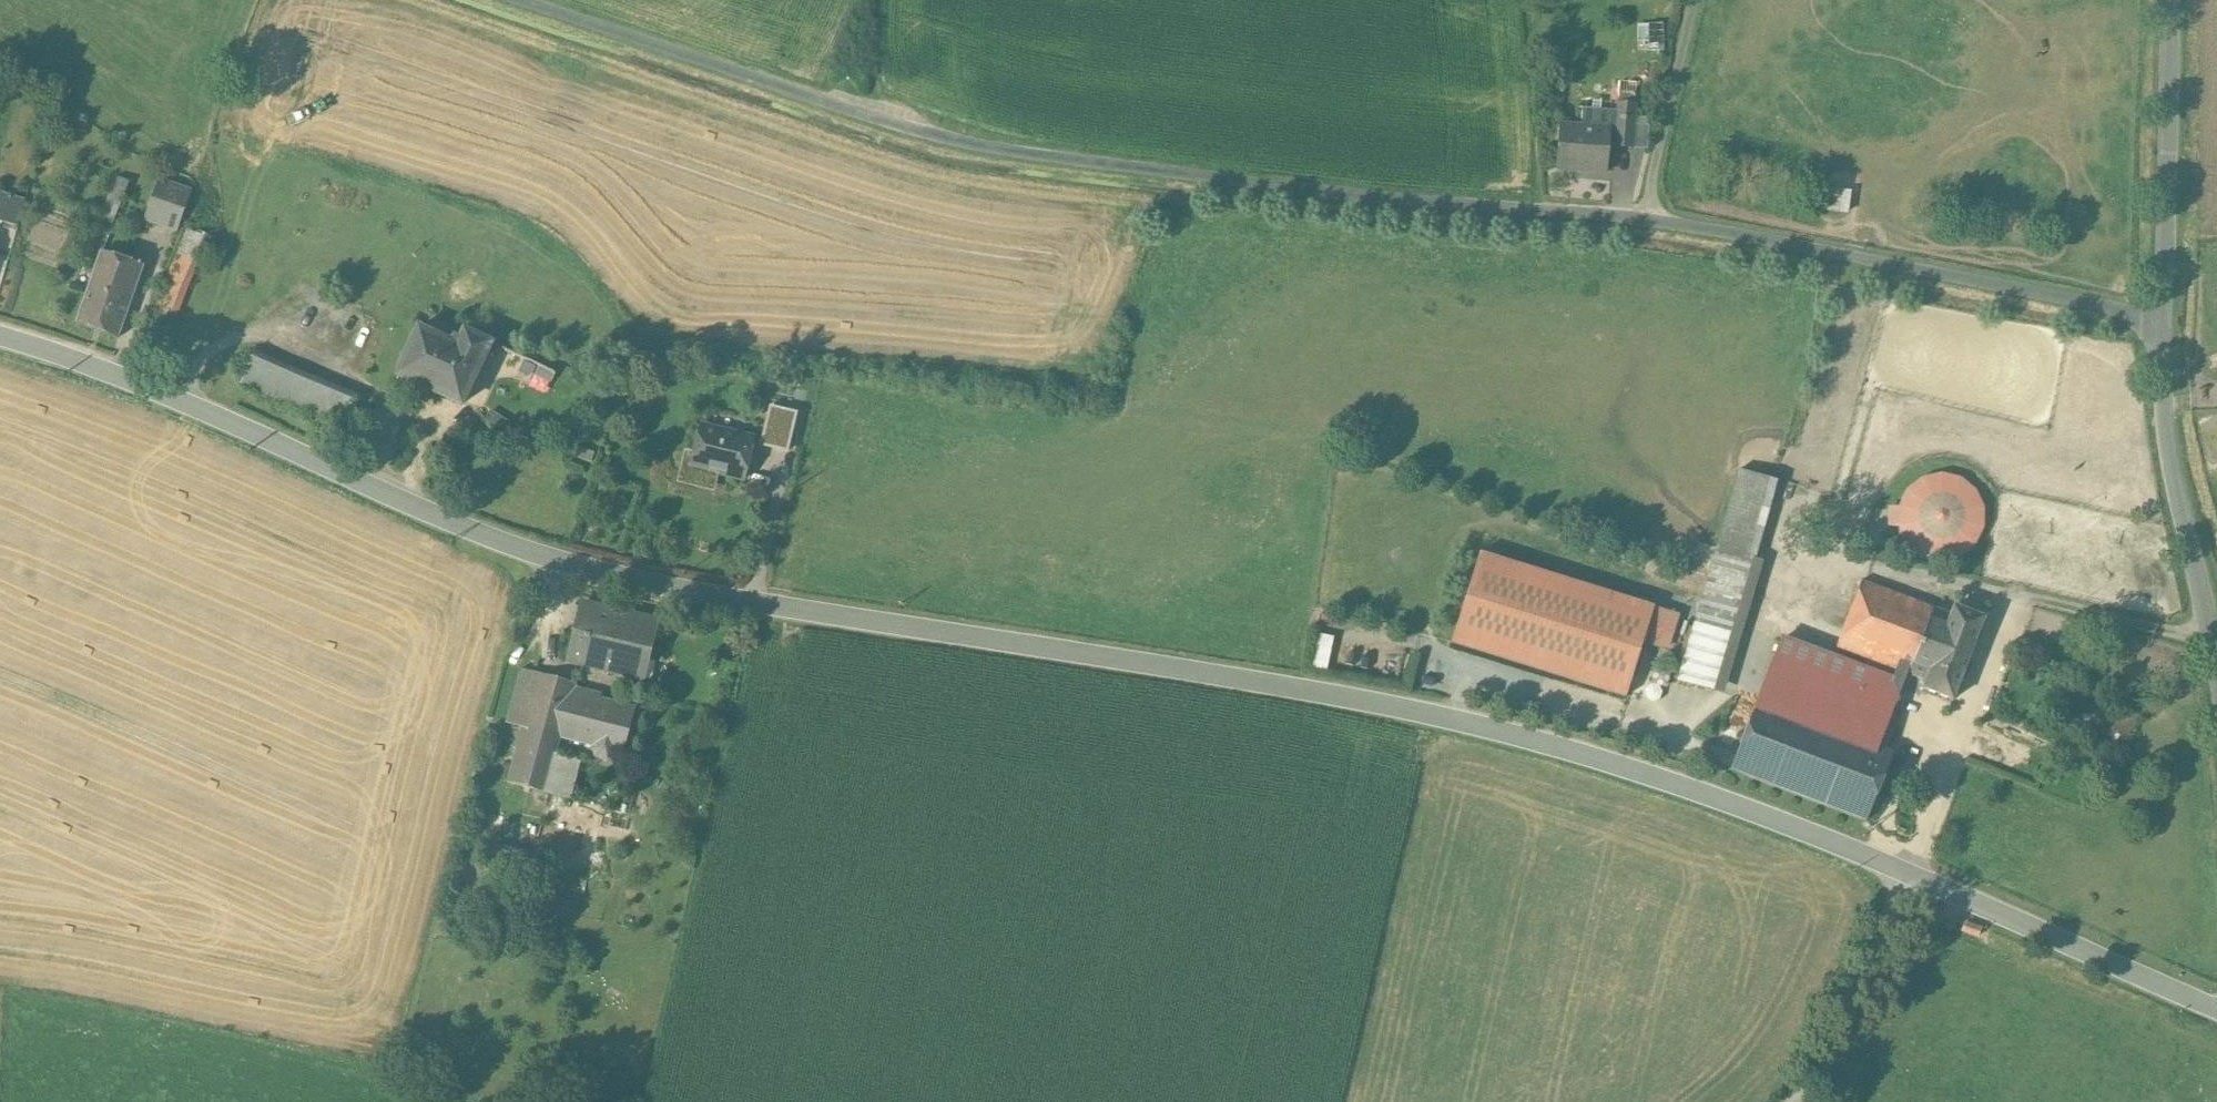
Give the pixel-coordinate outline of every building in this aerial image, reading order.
[(1664,47),(1663,21),(1638,22),(1639,48),(1664,47)] [(1635,104),(1619,103),(1617,130),(1610,129),(1609,145),(1616,145),(1616,147),(1632,149),(1635,104)] [(1610,129),(1560,125),(1557,169),(1607,172),(1609,145),(1610,129)] [(118,177),(101,219),(113,224),(130,182),(118,177)] [(192,192),(160,181),(147,218),(178,230),(192,192)] [(1848,192),(1824,190),(1822,210),(1846,212),(1848,192)] [(0,192),(0,220),(18,226),(26,200),(0,192)] [(190,227),(172,270),(193,278),(210,235),(190,227)] [(103,251),(77,323),(118,338),(144,266),(103,251)] [(172,270),(156,312),(177,320),(193,278),(172,270)] [(453,343),(419,327),(397,376),(462,405),(492,344),(464,332),(460,340),(455,338),(453,343)] [(333,387),(254,353),(241,383),(320,417),(333,387)] [(538,364),(531,381),(548,388),(555,370),(538,364)] [(359,398),(333,387),(320,417),(346,428),(359,398)] [(784,420),(768,416),(761,444),(777,448),(784,420)] [(754,440),(701,427),(692,467),(744,480),(754,440)] [(1778,481),(1740,470),(1717,550),(1754,561),(1754,560),(1777,482),(1778,481)] [(1903,505),(1891,505),(1892,552),(1981,552),(1981,478),(1903,479),(1903,505)] [(1754,561),(1717,550),(1712,566),(1749,577),(1754,561)] [(1654,607),(1480,553),(1452,644),(1626,698),(1643,642),(1654,607)] [(1712,566),(1678,682),(1715,692),(1749,577),(1712,566)] [(1933,609),(1863,582),(1837,648),(1868,660),(1907,675),(1933,609)] [(629,617),(581,605),(567,662),(644,680),(659,621),(629,614),(629,617)] [(1677,614),(1654,607),(1643,642),(1666,649),(1677,614)] [(1951,616),(1933,609),(1907,675),(1926,682),(1923,689),(1953,701),(1984,619),(1954,607),(1951,616)] [(1318,632),(1310,667),(1327,670),(1335,636),(1318,632)] [(1863,672),(1780,641),(1731,770),(1866,822),(1892,753),(1879,748),(1907,675),(1868,660),(1863,672)] [(577,684),(523,670),(508,722),(524,726),(508,783),(605,809),(620,752),(621,753),(633,708),(574,693),(577,684)]
